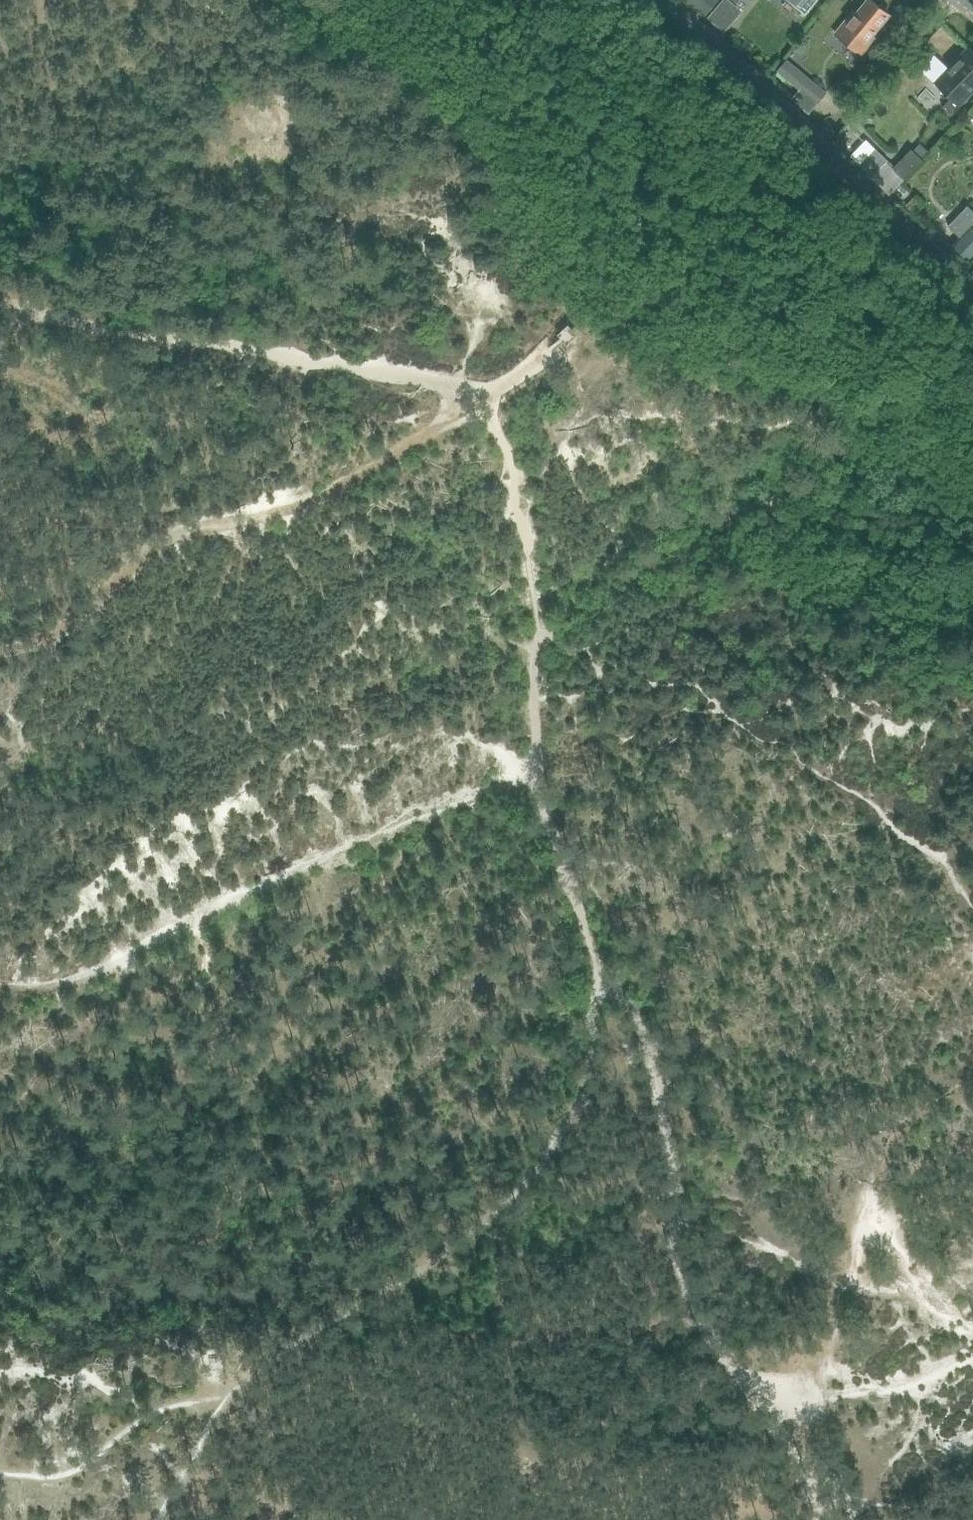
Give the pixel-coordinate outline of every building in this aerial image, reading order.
[(705,15),(717,0),(687,0),(705,15)] [(803,9),(801,11),(799,13),(802,16),(816,0),(793,0),(803,9)] [(850,45),(862,55),(876,37),(873,34),(890,14),(886,10),(885,9),(882,6),(880,6),(873,0),(867,0),(857,12),(854,9),(844,21),(835,32),(850,45)] [(951,97),(950,97),(942,106),(950,114),(959,105),(960,106),(972,92),(972,56),(965,48),(934,80),(947,93),(951,97)] [(826,91),(809,77),(787,59),(777,70),(798,89),(791,97),(808,112),(826,91)] [(876,146),(859,164),(871,175),(871,176),(886,161),(889,158),(876,146)] [(892,167),(903,179),(922,160),(911,148),(892,167)] [(972,222),(972,211),(967,205),(948,225),(959,236),(972,222)] [(972,252),(972,230),(972,229),(956,245),(968,257),(972,252)] [(562,338),(567,343),(578,334),(568,323),(558,333),(562,338)]
